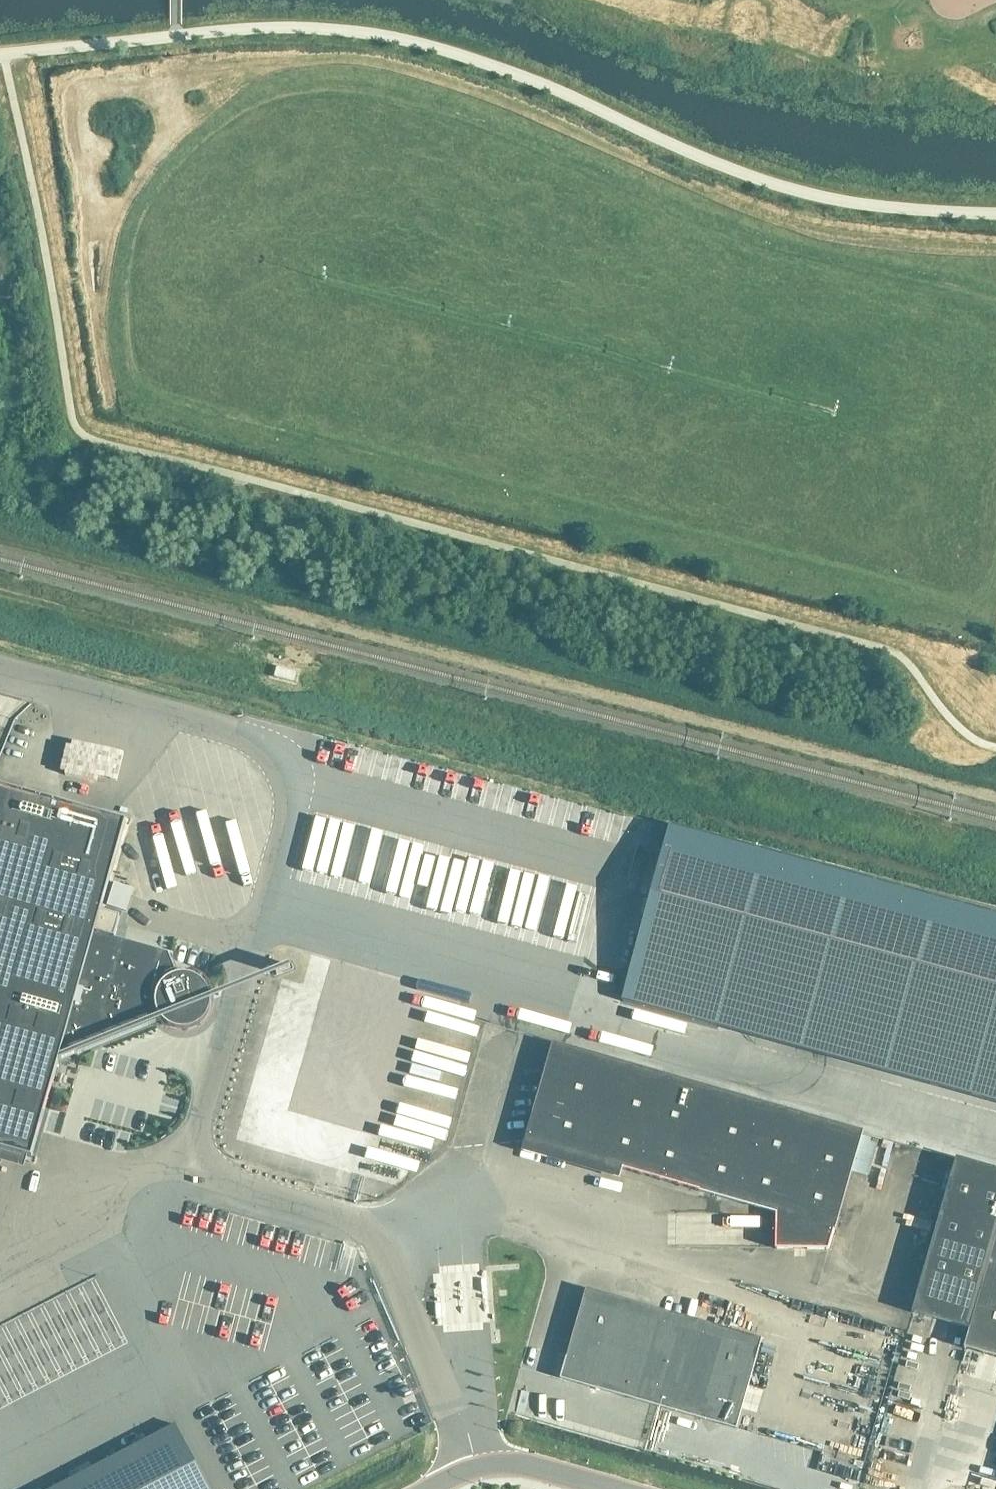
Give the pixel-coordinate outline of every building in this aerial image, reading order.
[(273,660),(270,675),(291,680),(295,666),(273,660)] [(310,791),(334,793),(338,745),(314,743),(310,791)] [(210,999),(180,972),(176,973),(174,969),(168,952),(105,935),(108,923),(97,920),(125,820),(0,785),(0,1148),(30,1156),(57,1060),(161,1019),(210,999)] [(995,1102),(995,914),(670,825),(623,1000),(995,1102)] [(679,1184),(707,1086),(552,1042),(524,1140),(679,1184)] [(862,1130),(707,1086),(679,1184),(775,1212),(774,1248),(828,1249),(862,1130)] [(955,1157),(910,1311),(968,1328),(963,1347),(995,1357),(995,1169),(955,1157)] [(0,1316),(0,1415),(127,1357),(115,1332),(125,1327),(100,1271),(0,1316)] [(582,1298),(566,1357),(605,1368),(622,1309),(582,1298)] [(622,1309),(605,1368),(599,1388),(657,1405),(680,1326),(622,1309)] [(718,1337),(680,1326),(657,1405),(696,1416),(707,1376),(718,1337)] [(718,1337),(707,1376),(696,1416),(735,1427),(758,1348),(718,1337)] [(605,1368),(566,1357),(560,1377),(599,1388),(605,1368)] [(174,1423),(48,1488),(208,1488),(174,1423)]
